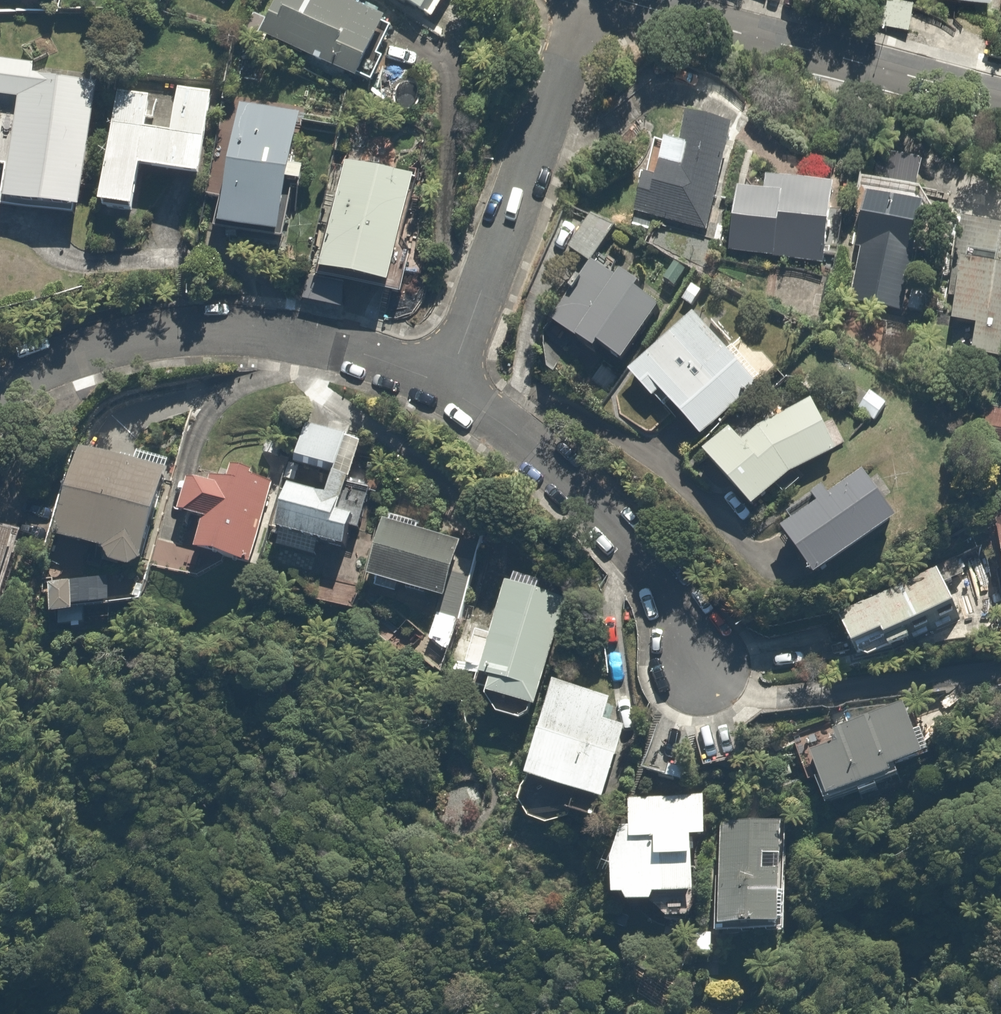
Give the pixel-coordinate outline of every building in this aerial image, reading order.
[(336,0),(276,0),(258,36),(357,83),(385,24),(336,0)] [(421,11),(428,0),(403,0),(421,11)] [(914,10),(879,3),(874,28),(909,35),(914,10)] [(2,170),(0,185),(0,199),(78,209),(93,84),(58,80),(60,69),(0,62),(0,169),(2,170)] [(155,96),(113,91),(99,208),(134,213),(140,169),(201,176),(211,94),(176,89),(171,131),(151,129),(155,96)] [(301,170),(287,167),(297,114),(237,103),(215,224),(274,235),(284,183),(298,185),(301,170)] [(640,190),(634,214),(703,233),(731,127),(697,117),(690,142),(664,135),(648,192),(640,190)] [(411,181),(342,162),(314,268),(383,286),(411,181)] [(731,191),(726,250),(823,259),(829,186),(767,180),(766,194),(731,191)] [(860,198),(850,246),(867,249),(855,304),(899,314),(921,211),(860,198)] [(591,260),(611,228),(587,213),(568,246),(591,260)] [(947,320),(976,326),(970,352),(994,357),(1000,324),(1000,231),(967,224),(947,320)] [(612,277),(588,262),(548,325),(597,355),(600,351),(621,365),(662,300),(616,271),(612,277)] [(693,316),(626,371),(648,397),(657,389),(697,437),(754,390),(693,316)] [(888,405),(865,389),(852,408),(875,424),(888,405)] [(732,423),(700,452),(751,508),(783,479),(836,449),(808,399),(743,436),(732,423)] [(984,412),(978,456),(1000,459),(1000,414),(984,412)] [(322,494),(283,482),(269,523),(343,547),(352,521),(336,516),(361,440),(301,421),(291,452),(331,465),(322,494)] [(135,460),(79,443),(52,531),(100,546),(97,559),(135,571),(170,458),(139,448),(135,460)] [(223,486),(188,475),(178,509),(201,515),(192,545),(251,562),(275,481),(229,467),(223,486)] [(813,573),(891,522),(860,475),(782,526),(813,573)] [(362,579),(439,602),(427,644),(446,649),(458,607),(475,549),(379,521),(362,579)] [(16,530),(0,526),(0,592),(16,530)] [(948,604),(932,569),(831,617),(847,652),(881,635),(948,604)] [(502,581),(487,636),(455,627),(445,663),(478,672),(488,675),(484,690),(531,702),(560,597),(502,581)] [(568,819),(569,818),(576,792),(602,799),(621,730),(605,725),(612,697),(550,680),(523,777),(516,803),(516,805),(517,807),(518,808),(518,810),(519,812),(520,813),(522,815),(523,816),(524,818),(526,819),(527,820),(529,821),(530,822),(532,823),(534,824),(535,825),(537,825),(539,826),(541,826),(543,827),(545,827),(547,827),(549,827),(550,827),(552,826),(554,826),(556,826),(558,825),(560,824),(561,823),(563,822),(565,821),(566,820),(568,819)] [(832,746),(808,753),(822,797),(886,776),(883,767),(921,754),(903,700),(846,719),(848,724),(827,731),(832,746)] [(697,896),(697,894),(696,837),(702,837),(702,797),(628,798),(628,840),(606,841),(606,896),(623,896),(623,907),(649,907),(650,909),(650,911),(652,913),(653,915),(654,917),(656,918),(657,920),(659,921),(661,922),(663,923),(665,924),(667,924),(669,925),(671,925),(674,925),(676,925),(678,925),(680,924),(682,923),(684,922),(686,921),(688,920),(690,918),(691,917),(693,915),(694,913),(695,911),(696,909),(696,907),(697,905),(697,903),(697,901),(697,899),(697,896)] [(789,821),(722,817),(716,922),(783,926),(789,821)]
